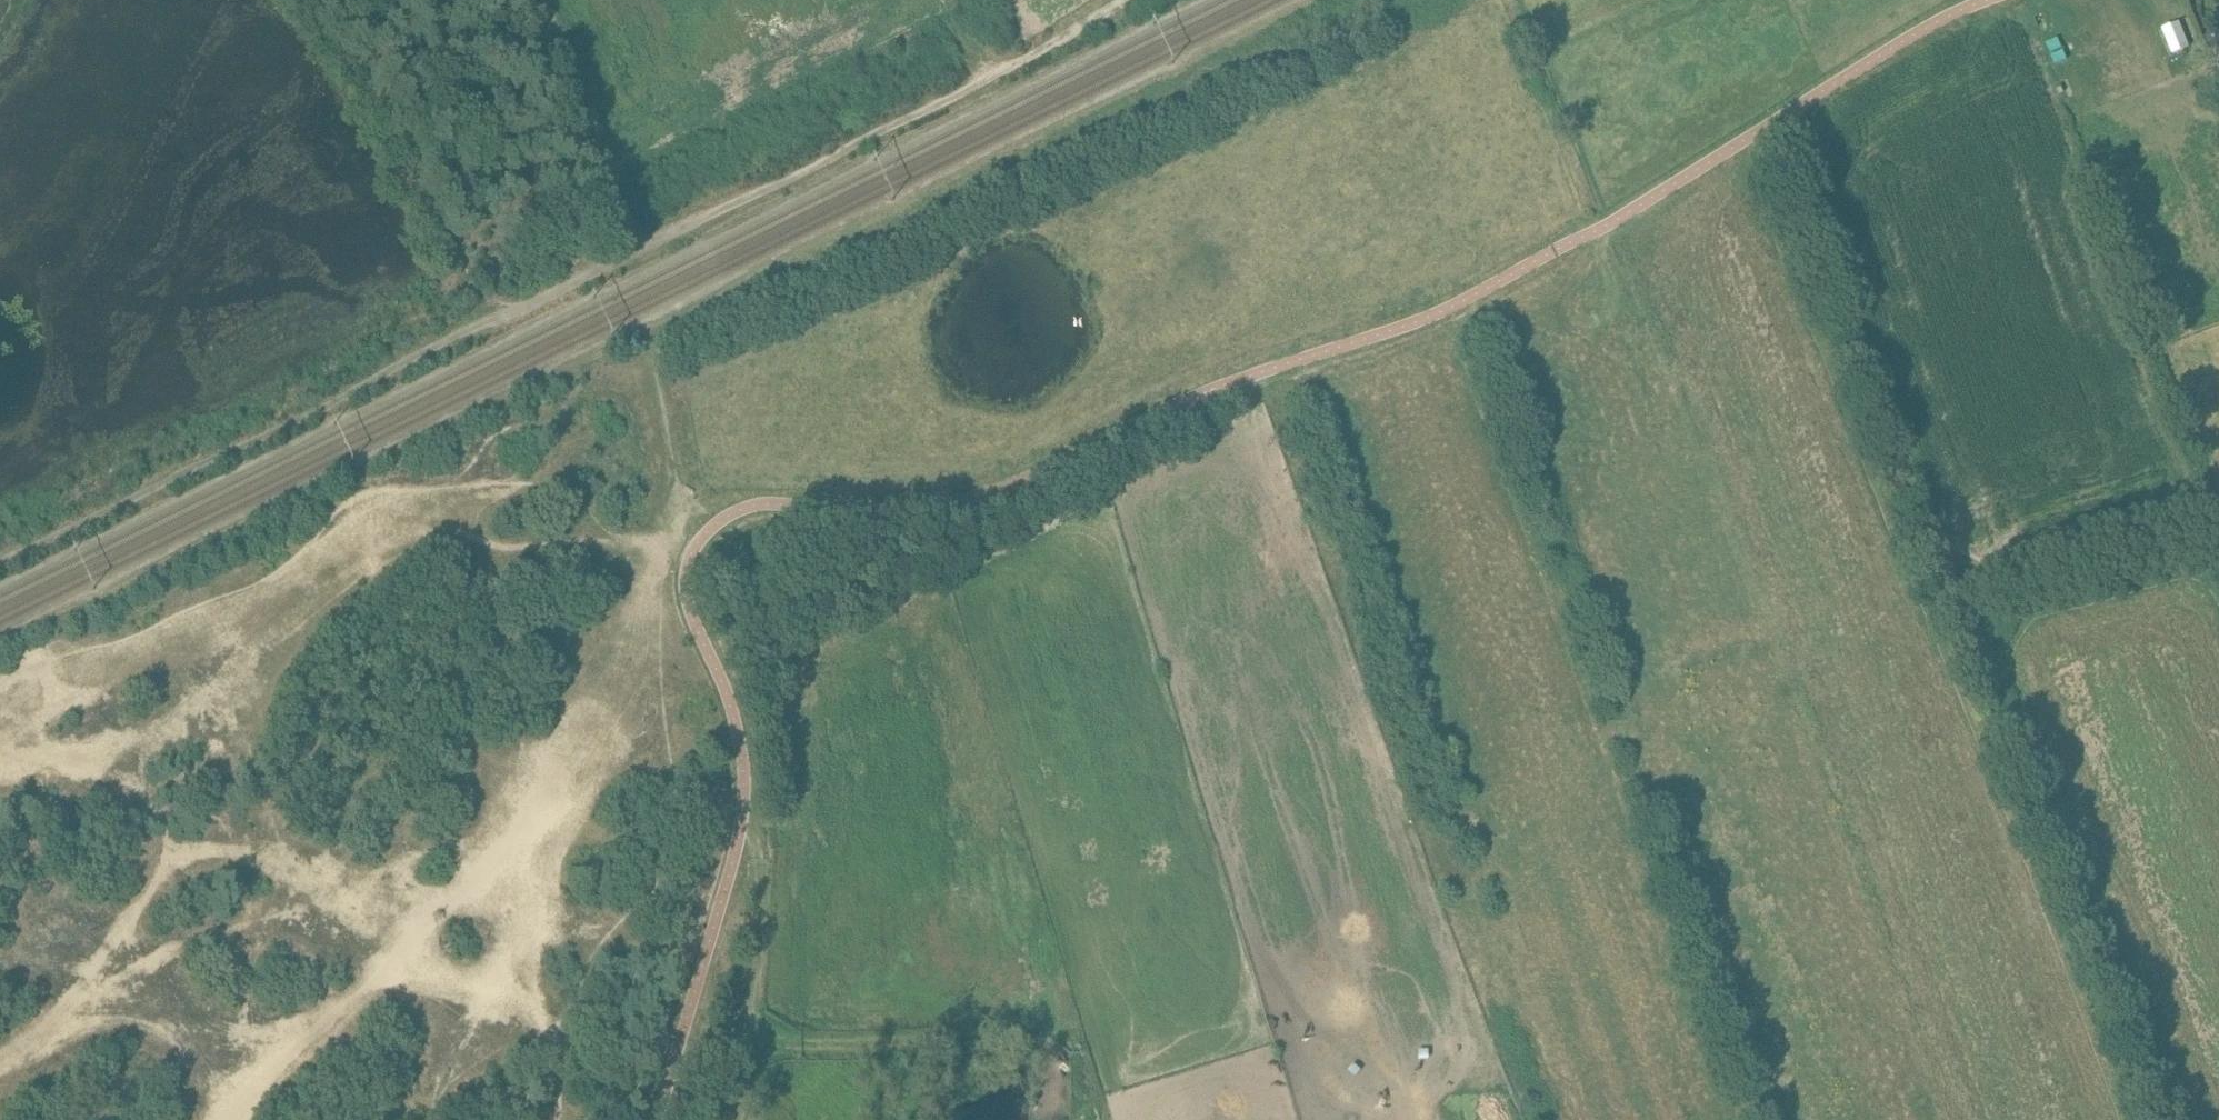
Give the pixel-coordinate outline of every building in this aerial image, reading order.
[(2180,23),(2164,30),(2174,54),(2190,48),(2180,23)]
